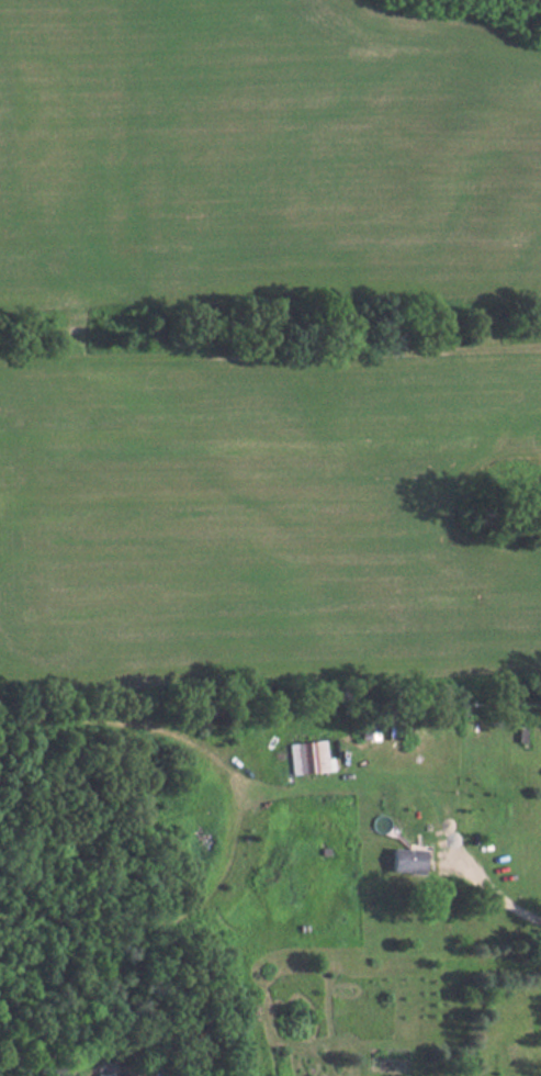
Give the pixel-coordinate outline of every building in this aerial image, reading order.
[(290,772),(333,770),(332,757),(326,757),(325,740),(289,742),(290,772)] [(391,871),(423,872),(424,849),(392,847),(391,871)]
